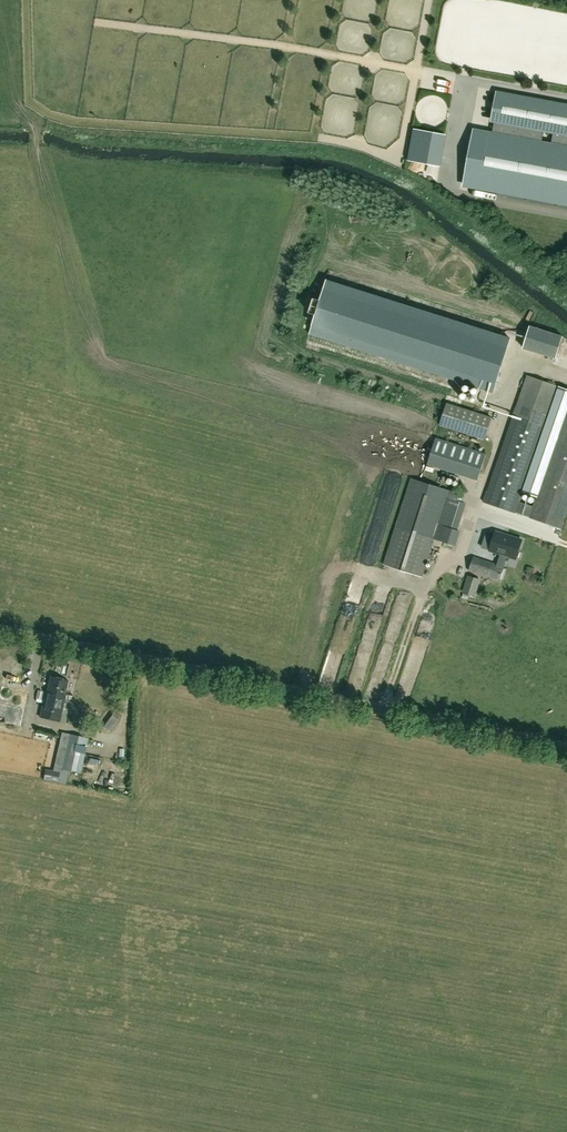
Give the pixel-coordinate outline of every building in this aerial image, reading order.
[(497,96),(493,121),(495,122),(493,134),(475,130),(464,186),(566,205),(566,109),(497,96)] [(447,132),(452,133),(455,122),(450,121),(447,132)] [(439,166),(445,134),(414,129),(408,160),(439,166)] [(494,392),(512,339),(330,276),(312,329),(494,392)] [(484,502),(516,513),(559,386),(528,375),(484,502)] [(471,402),(474,390),(467,387),(463,400),(471,402)] [(491,417),(447,403),(440,425),(485,439),(491,417)] [(534,506),(530,518),(562,528),(566,514),(566,412),(534,506)] [(428,465),(478,480),(486,453),(436,438),(428,465)] [(456,529),(465,503),(462,502),(465,495),(448,490),(413,479),(386,565),(421,576),(434,538),(454,544),(458,530),(456,529)] [(501,554),(497,565),(504,567),(507,556),(516,559),(522,540),(496,532),(490,550),(501,554)] [(469,570),(500,580),(504,567),(497,565),(473,557),(469,570)] [(479,580),(469,576),(463,593),(474,597),(479,580)] [(423,631),(437,635),(439,628),(426,623),(423,631)] [(46,691),(45,696),(65,700),(66,695),(65,695),(68,680),(51,676),(48,691),(46,691)] [(4,685),(0,716),(0,724),(27,727),(32,689),(4,685)] [(60,721),(65,700),(45,696),(41,717),(60,721)] [(99,721),(111,724),(113,713),(101,710),(99,721)] [(80,773),(88,738),(69,734),(61,768),(80,773)] [(124,765),(124,776),(134,776),(134,764),(124,765)]
